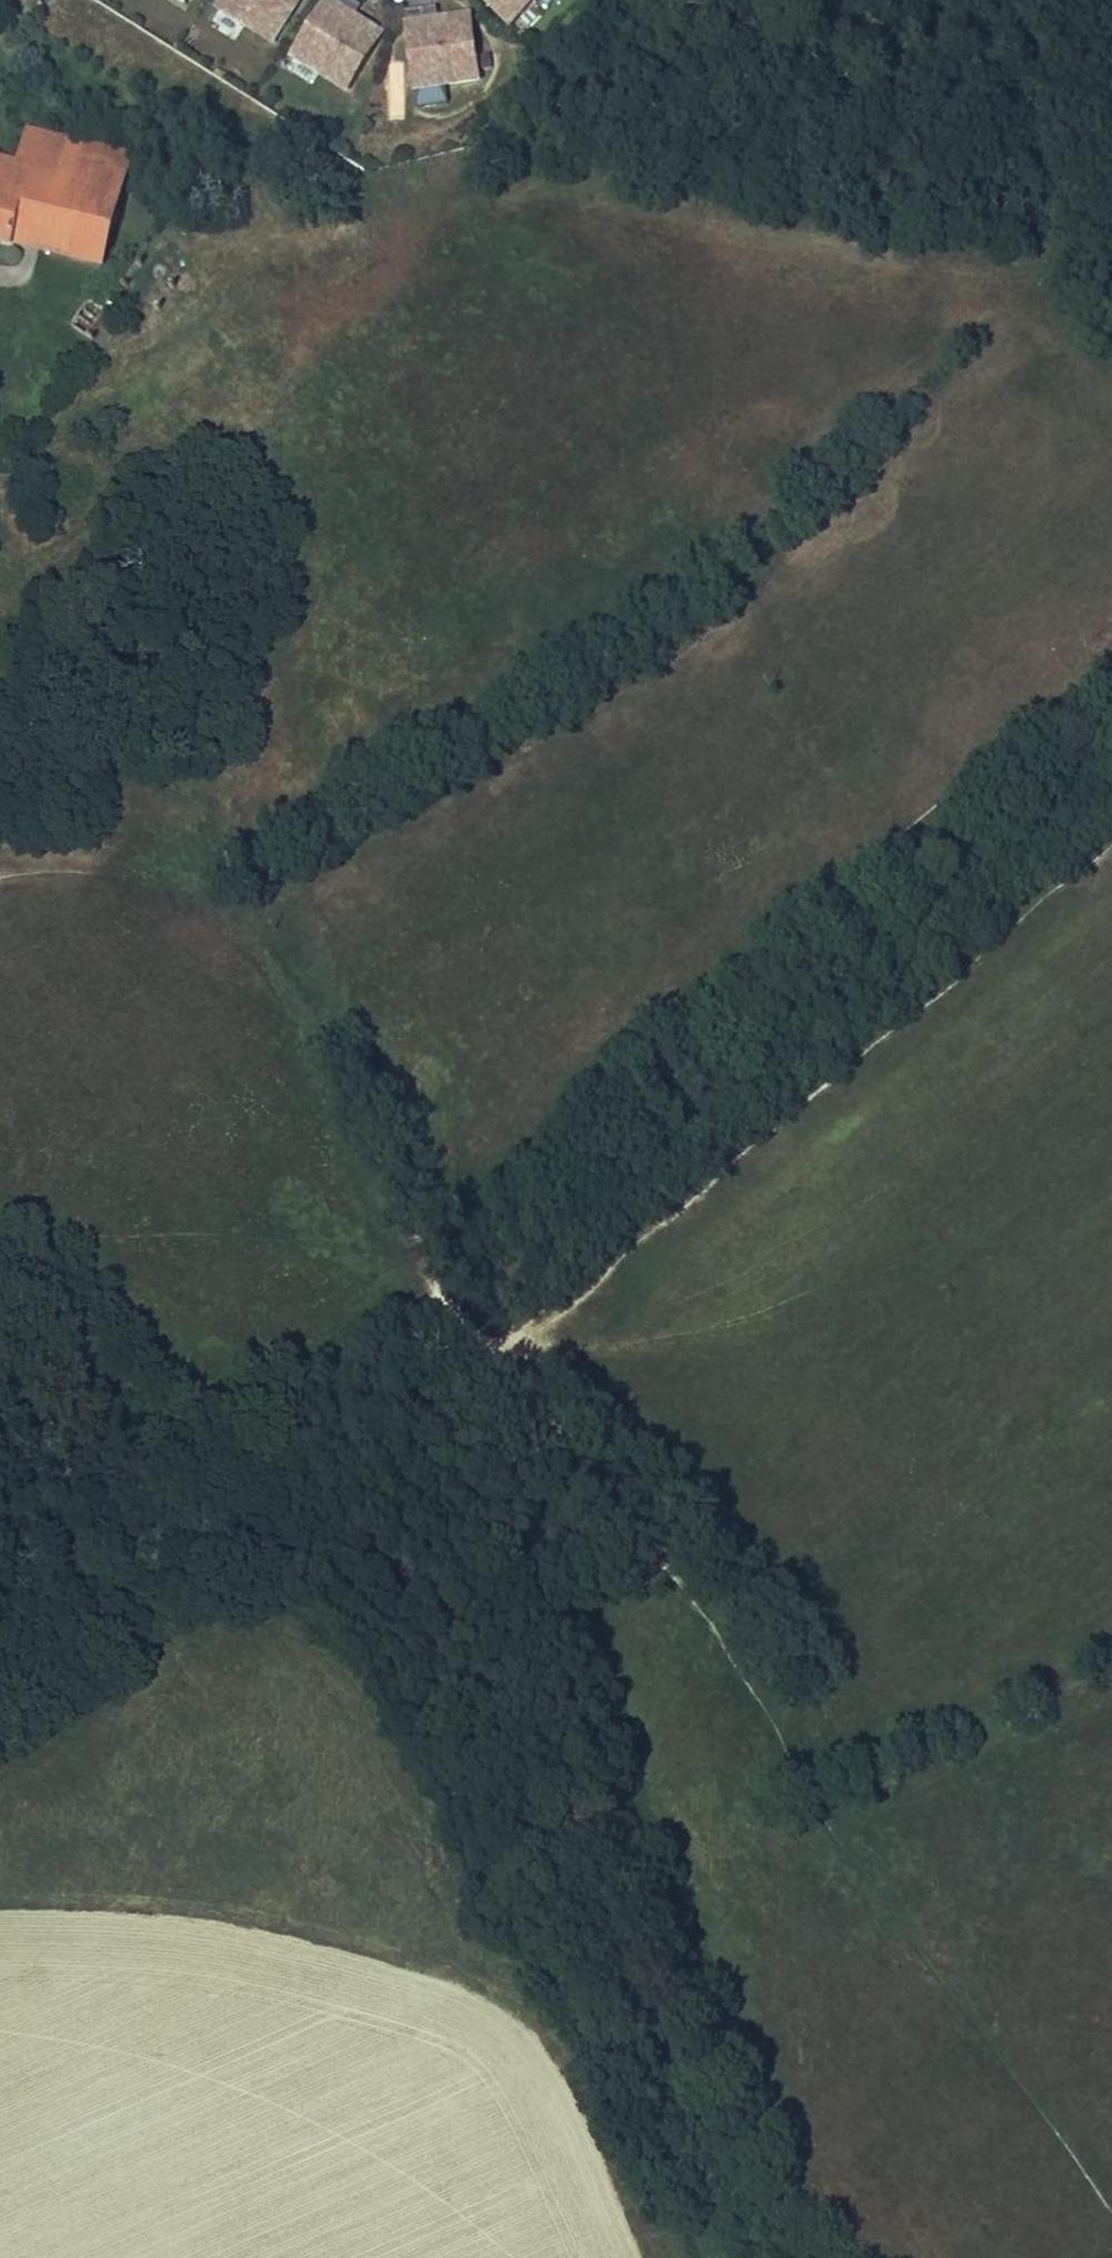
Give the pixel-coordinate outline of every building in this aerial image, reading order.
[(220,10),(275,44),(303,0),(227,0),(220,10)] [(327,2),(294,57),(347,91),(383,36),(356,20),(363,9),(349,0),(328,0),(327,2)] [(512,25),(538,0),(485,0),(512,25)] [(418,92),(480,83),(472,16),(440,20),(439,10),(408,13),(418,92)] [(122,170),(129,133),(29,116),(22,151),(33,153),(63,158),(90,164),(122,170)] [(33,153),(22,151),(0,146),(0,230),(19,234),(20,230),(33,153)] [(20,230),(49,236),(63,158),(33,153),(20,230)] [(49,236),(78,240),(90,164),(63,158),(49,236)] [(122,170),(90,164),(78,240),(109,247),(122,170)]
